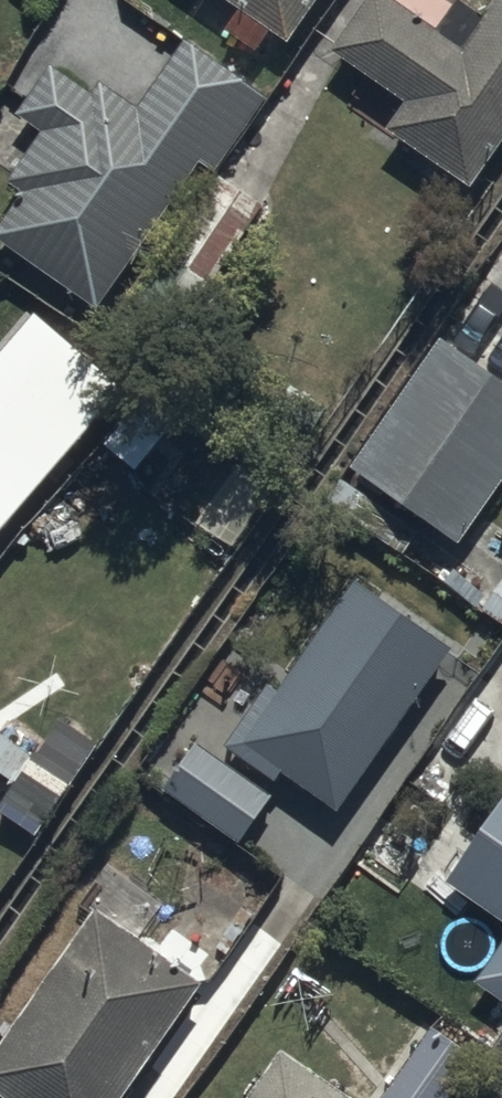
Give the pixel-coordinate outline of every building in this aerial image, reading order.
[(241,23),(227,44),(261,67),(275,46),(295,60),(335,0),(206,0),(241,23)] [(347,106),(395,140),(392,144),(476,203),(501,166),(501,15),(487,37),(461,19),(441,48),(379,5),(337,64),(363,83),(347,106)] [(200,177),(215,188),(269,110),(190,56),(144,122),(105,94),(95,108),(54,80),(24,123),(54,143),(14,201),(25,209),(0,245),(0,252),(100,321),(200,177)] [(123,399),(35,321),(0,361),(0,538),(123,399)] [(442,354),(350,483),(460,561),(501,502),(501,396),(442,354)] [(344,827),(452,663),(353,596),(281,704),(273,699),(231,763),(279,794),(283,787),(344,827)] [(34,845),(98,748),(58,723),(0,812),(0,823),(34,845)] [(274,811),(200,758),(165,803),(241,858),(274,811)] [(446,897),(501,935),(501,815),(446,897)] [(98,924),(0,1061),(0,1097),(139,1097),(207,1002),(98,924)] [(475,996),(501,1014),(501,955),(475,996)] [(427,1042),(389,1097),(462,1097),(477,1076),(427,1042)] [(282,1070),(262,1097),(323,1097),(282,1070)]
